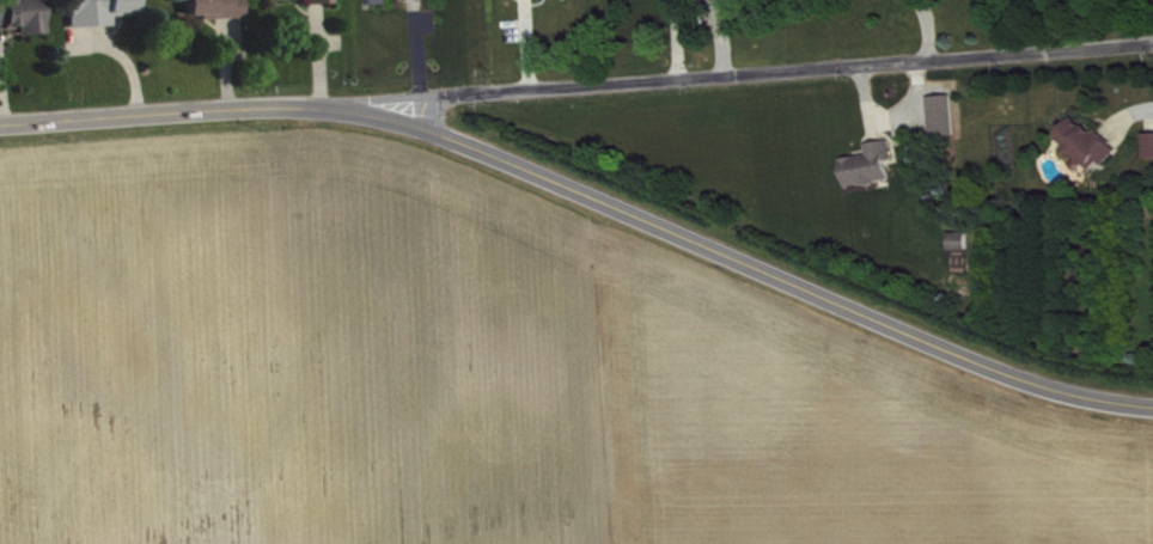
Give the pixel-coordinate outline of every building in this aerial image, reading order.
[(9,31),(9,34),(23,34),(23,40),(48,39),(46,0),(7,0),(7,3),(0,3),(0,31),(9,31)] [(116,31),(115,22),(141,21),(140,0),(72,0),(73,33),(116,31)] [(247,1),(234,1),(234,0),(190,0),(191,21),(204,21),(204,25),(248,23),(247,1)] [(337,0),(277,0),(277,5),(310,4),(310,10),(338,9),(337,0)] [(372,11),(396,10),(396,0),(372,0),(372,11)] [(959,141),(958,101),(935,101),(936,141),(959,141)] [(1097,176),(1106,167),(1109,170),(1124,155),(1103,135),(1098,140),(1079,121),(1060,141),(1097,176)] [(871,149),(873,160),(847,163),(851,192),(895,187),(891,160),(896,159),(895,146),(871,149)] [(972,238),(954,238),(954,256),(973,255),(972,238)]
